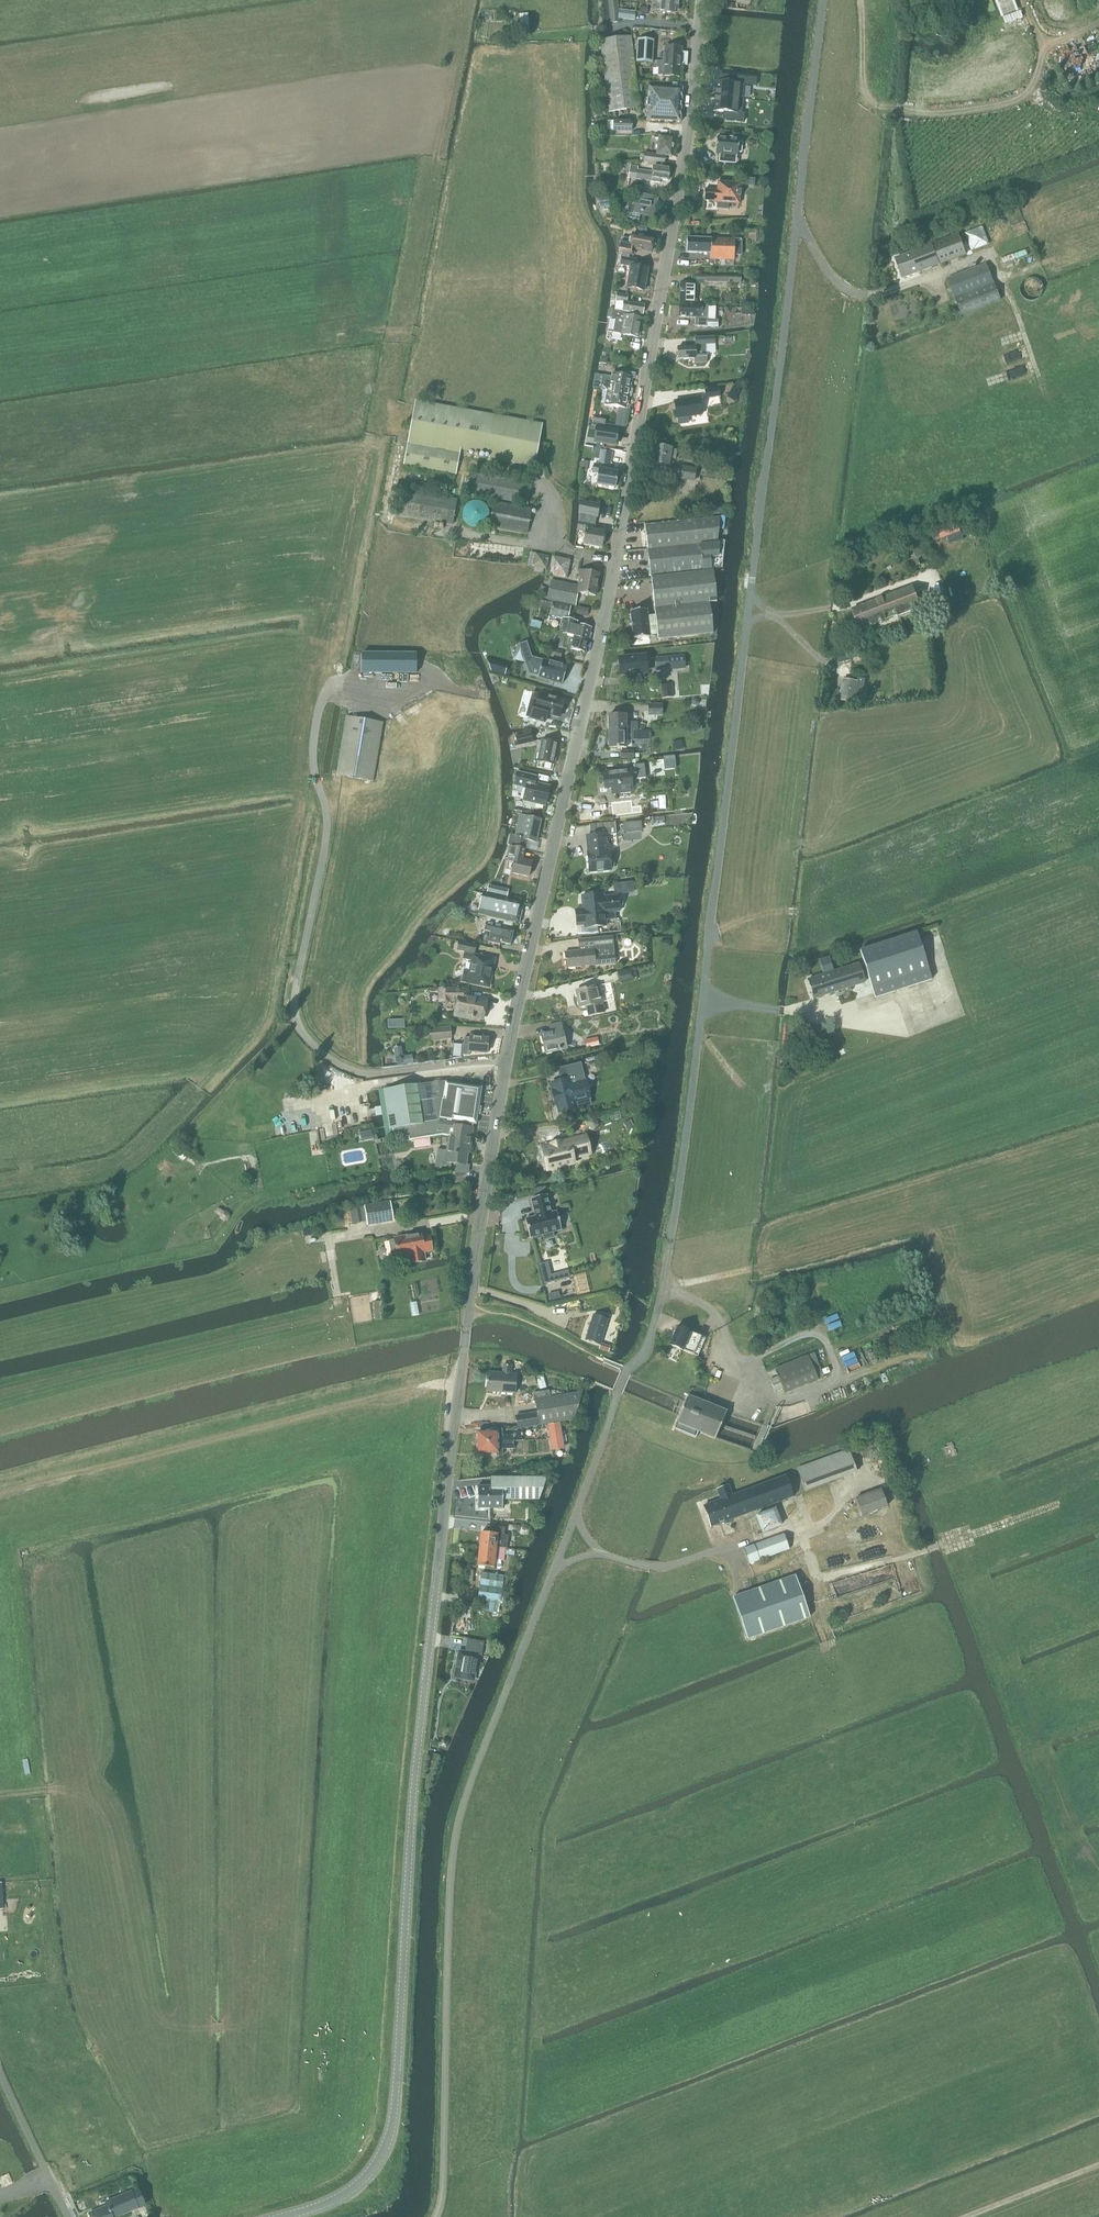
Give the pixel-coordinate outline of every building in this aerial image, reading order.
[(603,23),(610,22),(610,23),(621,22),(621,20),(620,10),(619,0),(602,0),(603,23)] [(679,1),(670,0),(660,0),(660,4),(656,4),(656,10),(659,10),(659,13),(674,15),(675,10),(678,10),(679,1)] [(528,14),(519,15),(520,32),(529,31),(528,20),(528,19),(528,14)] [(609,113),(639,109),(631,37),(600,41),(609,113)] [(637,40),(636,62),(653,63),(654,41),(637,40)] [(680,77),(682,48),(665,47),(664,61),(656,61),(656,68),(658,68),(658,76),(680,77)] [(716,82),(715,97),(743,99),(745,85),(747,86),(748,78),(748,77),(731,76),(730,84),(717,82),(716,82)] [(681,122),(683,88),(648,86),(647,120),(681,122)] [(715,97),(713,111),(723,112),(728,112),(727,120),(744,121),(745,113),(742,113),(743,99),(715,97)] [(632,131),(632,122),(614,121),(607,120),(607,129),(614,130),(632,131)] [(717,137),(716,154),(720,154),(719,163),(730,164),(731,155),(738,156),(738,153),(742,153),(743,143),(739,142),(740,134),(734,134),(733,138),(717,137)] [(672,157),(674,137),(654,135),(654,138),(658,139),(657,154),(645,153),(644,162),(665,164),(666,156),(672,157)] [(652,171),(638,169),(638,166),(630,165),(628,178),(651,181),(660,183),(661,179),(668,181),(670,168),(653,166),(652,171)] [(705,189),(705,201),(718,202),(717,208),(729,209),(729,203),(739,203),(740,184),(718,182),(718,190),(705,189)] [(628,218),(639,220),(640,214),(655,217),(658,197),(634,193),(632,200),(630,200),(623,201),(626,212),(629,212),(628,218)] [(608,197),(599,198),(600,207),(610,206),(608,197)] [(934,245),(930,234),(922,238),(926,248),(896,259),(903,279),(967,255),(959,235),(934,245)] [(622,254),(629,255),(630,248),(651,252),(654,239),(631,235),(630,242),(621,241),(618,253),(622,254)] [(687,238),(686,252),(705,253),(705,251),(710,251),(710,259),(734,259),(734,240),(711,239),(711,240),(705,240),(705,239),(687,238)] [(629,258),(629,255),(622,254),(620,265),(630,267),(626,287),(644,291),(648,269),(635,267),(637,260),(629,258)] [(962,315),(1001,299),(987,264),(948,279),(962,315)] [(1041,287),(1041,286),(1040,282),(1039,279),(1038,277),(1035,275),(1033,274),(1029,273),(1026,273),(1024,274),(1021,275),(1019,277),(1017,279),(1016,281),(1015,284),(1015,286),(1016,291),(1017,293),(1018,295),(1020,297),(1022,298),(1027,299),(1029,299),(1033,298),(1037,296),(1039,294),(1040,292),(1041,290),(1041,287)] [(680,304),(696,305),(697,284),(680,283),(680,304)] [(622,312),(626,312),(643,315),(645,305),(627,302),(628,295),(617,293),(615,301),(623,302),(622,312)] [(680,304),(680,317),(696,317),(696,320),(695,326),(718,328),(718,320),(716,320),(716,307),(707,307),(707,306),(701,305),(696,305),(680,304)] [(613,317),(615,317),(612,332),(620,334),(639,338),(642,319),(626,316),(626,312),(622,312),(613,311),(613,317)] [(695,337),(695,346),(706,345),(707,345),(715,345),(716,345),(715,341),(715,337),(695,337)] [(695,347),(677,347),(678,360),(695,359),(695,363),(696,363),(707,363),(707,354),(706,347),(706,345),(695,346),(695,347)] [(604,376),(602,386),(607,390),(604,405),(627,409),(630,394),(632,394),(633,390),(631,388),(632,379),(635,379),(635,374),(626,372),(625,376),(612,373),(611,377),(604,376)] [(734,387),(729,394),(736,398),(741,391),(734,387)] [(720,397),(719,389),(719,388),(704,390),(706,399),(720,397)] [(700,397),(674,401),(677,418),(678,418),(679,425),(689,424),(688,417),(703,415),(700,397)] [(535,467),(540,443),(543,423),(416,400),(404,466),(456,475),(461,450),(490,455),(489,459),(535,467)] [(605,424),(605,420),(594,419),(593,426),(598,427),(604,428),(605,424)] [(597,443),(596,447),(604,448),(605,444),(615,446),(618,430),(604,428),(598,427),(596,443),(597,443)] [(676,459),(677,450),(672,450),(673,449),(656,446),(653,463),(669,466),(671,458),(676,459)] [(599,463),(611,465),(612,452),(600,450),(599,463)] [(615,489),(619,472),(611,471),(612,467),(603,466),(595,464),(594,464),(592,473),(598,474),(596,485),(615,489)] [(694,482),(697,469),(681,466),(678,479),(694,482)] [(471,472),(467,493),(528,504),(532,483),(471,472)] [(452,526),(457,499),(402,489),(397,516),(452,526)] [(489,515),(489,514),(489,513),(489,512),(489,510),(488,509),(488,508),(487,507),(487,506),(486,505),(485,505),(484,504),(484,503),(483,502),(482,502),(480,501),(478,501),(477,501),(476,501),(474,501),(472,501),(470,502),(469,502),(468,503),(467,504),(467,505),(466,505),(465,506),(464,507),(464,508),(463,509),(463,510),(463,512),(463,513),(463,514),(463,515),(463,516),(463,517),(463,518),(464,519),(464,521),(465,521),(466,522),(467,523),(467,524),(469,525),(471,526),(472,527),(474,527),(476,527),(478,527),(479,527),(482,526),(483,525),(484,525),(484,524),(485,523),(486,522),(487,521),(488,519),(488,518),(489,517),(489,516),(489,515)] [(597,518),(599,504),(579,501),(579,514),(579,515),(579,523),(578,523),(577,531),(585,532),(583,545),(602,548),(604,532),(593,530),(595,517),(597,518)] [(527,535),(532,508),(494,502),(489,528),(527,535)] [(723,503),(709,504),(710,515),(723,514),(723,503)] [(718,542),(720,517),(645,525),(651,576),(722,569),(724,541),(718,542)] [(957,521),(931,530),(936,541),(961,531),(957,521)] [(596,597),(599,574),(579,570),(578,577),(580,579),(578,585),(551,580),(547,601),(576,606),(578,593),(596,597)] [(713,634),(710,604),(717,603),(713,571),(651,578),(657,640),(713,634)] [(860,630),(921,607),(913,585),(852,609),(860,630)] [(568,619),(571,607),(556,603),(552,616),(562,619),(568,620),(568,619)] [(587,616),(589,609),(578,607),(576,614),(587,616)] [(646,610),(630,611),(633,639),(649,637),(646,610)] [(562,619),(559,633),(561,634),(588,640),(591,628),(577,625),(578,621),(568,619),(568,620),(562,619)] [(541,629),(542,622),(532,620),(530,627),(541,629)] [(558,645),(563,647),(585,652),(588,640),(561,634),(558,645)] [(526,642),(519,645),(529,674),(562,684),(567,667),(532,657),(526,642)] [(551,649),(549,656),(560,659),(562,652),(551,649)] [(362,673),(416,674),(417,654),(362,654),(362,673)] [(839,664),(852,660),(850,654),(838,657),(839,664)] [(684,656),(668,657),(669,671),(685,669),(684,656)] [(650,657),(619,659),(620,674),(647,672),(647,663),(651,663),(650,657)] [(505,675),(501,664),(486,660),(491,671),(499,673),(505,675)] [(863,694),(865,680),(858,678),(857,681),(844,679),(841,701),(855,703),(857,692),(863,694)] [(662,699),(674,698),(673,684),(661,685),(662,699)] [(533,692),(526,717),(542,722),(545,714),(547,714),(559,718),(564,701),(533,692)] [(662,716),(662,704),(648,704),(648,716),(662,716)] [(608,716),(608,732),(638,732),(638,722),(627,722),(627,716),(608,716)] [(346,717),(336,776),(374,782),(384,723),(346,717)] [(703,731),(700,722),(689,726),(692,735),(703,731)] [(638,732),(608,732),(609,748),(628,749),(627,741),(651,740),(651,732),(638,732)] [(517,747),(534,743),(531,734),(516,737),(517,747)] [(554,765),(557,753),(558,743),(542,740),(537,762),(554,765)] [(634,769),(603,772),(606,790),(612,790),(613,794),(632,791),(630,776),(635,776),(636,779),(646,778),(644,764),(634,765),(634,769)] [(515,779),(514,786),(516,786),(526,789),(523,800),(544,806),(549,787),(534,783),(536,777),(517,772),(515,779)] [(642,816),(641,806),(632,807),(632,800),(612,803),(614,815),(630,813),(630,817),(642,816)] [(510,835),(508,846),(510,846),(524,849),(527,849),(528,841),(537,843),(542,820),(525,816),(520,815),(515,836),(510,835)] [(611,870),(611,869),(612,869),(612,868),(613,868),(613,867),(614,867),(614,866),(614,865),(614,864),(614,863),(613,863),(612,862),(610,862),(609,851),(607,852),(606,835),(617,834),(616,834),(615,822),(590,825),(591,836),(590,836),(592,853),(588,854),(589,872),(611,870)] [(625,835),(634,834),(633,823),(624,824),(625,835)] [(529,877),(533,862),(522,860),(524,849),(510,846),(508,857),(514,859),(512,874),(529,877)] [(499,897),(501,888),(489,885),(487,894),(499,897)] [(483,894),(478,915),(487,917),(514,923),(519,924),(521,915),(518,915),(520,902),(483,894)] [(620,912),(619,907),(621,907),(622,905),(622,903),(622,901),(620,900),(618,900),(618,896),(604,898),(604,895),(582,897),(583,910),(576,910),(577,926),(584,926),(585,928),(607,926),(606,920),(615,920),(615,913),(620,912)] [(511,945),(514,930),(512,929),(514,923),(487,917),(485,928),(491,930),(488,942),(500,945),(501,943),(511,945)] [(875,998),(932,980),(917,932),(860,950),(875,998)] [(566,968),(615,963),(613,937),(578,940),(579,951),(565,953),(566,968)] [(660,949),(670,948),(670,941),(660,942),(660,949)] [(474,955),(476,946),(459,942),(458,952),(474,955)] [(464,970),(461,982),(468,983),(489,987),(495,960),(465,953),(464,959),(472,961),(470,971),(464,970)] [(819,960),(824,975),(807,980),(813,999),(864,982),(859,964),(834,971),(829,957),(819,960)] [(619,983),(634,979),(632,970),(616,974),(619,983)] [(606,1014),(600,985),(576,991),(580,1010),(587,1007),(589,1017),(606,1014)] [(483,1019),(487,1000),(468,996),(468,990),(440,990),(440,1003),(458,1002),(456,1017),(468,1018),(469,1015),(473,1016),(473,1018),(475,1018),(475,1017),(483,1019)] [(404,1028),(404,1020),(388,1020),(388,1028),(404,1028)] [(545,1054),(567,1049),(561,1024),(549,1026),(551,1033),(541,1034),(545,1054)] [(431,1041),(452,1039),(451,1028),(430,1030),(431,1041)] [(598,1037),(585,1040),(586,1049),(600,1046),(598,1038),(598,1037)] [(488,1040),(469,1038),(464,1038),(464,1044),(462,1044),(461,1055),(469,1056),(470,1052),(487,1054),(488,1040)] [(401,1047),(395,1048),(397,1062),(399,1064),(413,1062),(412,1056),(405,1057),(402,1055),(401,1047)] [(561,1081),(551,1083),(553,1090),(552,1090),(553,1093),(555,1104),(556,1106),(558,1113),(559,1113),(560,1112),(591,1105),(590,1099),(589,1094),(590,1092),(590,1090),(589,1088),(588,1086),(587,1085),(585,1080),(581,1063),(565,1067),(565,1068),(566,1068),(569,1078),(568,1078),(568,1079),(562,1081),(562,1080),(561,1081)] [(596,1074),(600,1070),(599,1064),(593,1063),(590,1067),(591,1072),(596,1074)] [(390,1130),(393,1130),(394,1140),(408,1137),(409,1140),(443,1135),(450,1136),(454,1136),(455,1127),(472,1129),(473,1124),(476,1125),(479,1111),(482,1087),(445,1082),(384,1091),(390,1130)] [(589,1128),(594,1130),(599,1127),(598,1121),(593,1120),(588,1123),(589,1128)] [(450,1136),(446,1162),(464,1165),(467,1141),(471,1141),(472,1129),(455,1127),(454,1136),(450,1136)] [(551,1147),(542,1149),(547,1170),(556,1168),(557,1172),(570,1169),(569,1165),(574,1164),(573,1158),(586,1154),(582,1138),(586,1137),(586,1136),(562,1142),(559,1143),(559,1145),(551,1147)] [(535,1216),(525,1219),(530,1238),(543,1235),(544,1240),(555,1238),(553,1233),(561,1230),(556,1211),(552,1212),(547,1195),(531,1199),(535,1216)] [(390,1202),(364,1206),(367,1226),(393,1222),(390,1202)] [(352,1224),(359,1223),(357,1208),(349,1210),(352,1224)] [(229,1215),(224,1212),(219,1209),(216,1213),(220,1217),(225,1221),(229,1215)] [(395,1240),(389,1241),(392,1257),(398,1256),(398,1257),(409,1255),(411,1264),(419,1262),(421,1262),(425,1261),(424,1253),(432,1251),(429,1236),(407,1240),(407,1237),(395,1239),(395,1240)] [(569,1277),(568,1271),(551,1275),(547,1263),(540,1265),(545,1283),(569,1277)] [(600,1345),(608,1319),(593,1314),(585,1340),(600,1345)] [(677,1326),(669,1345),(684,1351),(691,1354),(698,1357),(706,1338),(700,1336),(698,1335),(692,1332),(677,1326)] [(612,1343),(615,1333),(609,1331),(606,1340),(612,1343)] [(783,1389),(785,1393),(818,1380),(808,1355),(775,1369),(778,1376),(770,1380),(774,1392),(783,1389)] [(511,1374),(512,1365),(504,1365),(503,1373),(489,1372),(487,1391),(515,1393),(517,1374),(511,1374)] [(528,1388),(537,1386),(534,1377),(526,1379),(528,1388)] [(583,1391),(550,1396),(549,1390),(534,1393),(537,1412),(516,1415),(518,1429),(534,1426),(574,1420),(583,1391)] [(674,1429),(696,1437),(698,1432),(716,1439),(717,1437),(721,1426),(722,1424),(727,1414),(727,1412),(704,1402),(688,1395),(686,1400),(685,1403),(680,1415),(679,1416),(674,1429)] [(549,1436),(562,1433),(560,1423),(547,1425),(549,1436)] [(478,1442),(514,1442),(514,1435),(503,1435),(502,1429),(496,1428),(496,1432),(477,1432),(478,1442)] [(562,1433),(549,1436),(552,1452),(565,1450),(562,1433)] [(514,1442),(478,1442),(478,1452),(497,1452),(497,1455),(503,1455),(503,1449),(514,1449),(514,1442)] [(849,1451),(797,1469),(805,1490),(857,1472),(849,1451)] [(729,1485),(717,1490),(720,1500),(703,1506),(711,1527),(722,1523),(724,1525),(731,1522),(732,1519),(793,1496),(785,1474),(732,1493),(729,1485)] [(478,1486),(478,1508),(503,1508),(503,1499),(524,1499),(540,1499),(547,1477),(492,1477),(491,1477),(491,1487),(478,1486)] [(886,1491),(862,1499),(869,1517),(892,1508),(886,1491)] [(503,1548),(504,1532),(505,1528),(487,1526),(487,1533),(481,1532),(480,1545),(503,1548)] [(790,1549),(784,1533),(742,1548),(749,1565),(790,1549)] [(506,1548),(503,1548),(480,1545),(478,1565),(495,1568),(496,1560),(504,1560),(505,1555),(513,1556),(514,1549),(506,1548)] [(507,1589),(508,1576),(504,1576),(504,1575),(482,1572),(477,1610),(500,1613),(501,1601),(502,1588),(507,1589)] [(810,1616),(795,1575),(733,1598),(748,1639),(810,1616)] [(459,1651),(454,1677),(472,1681),(475,1662),(477,1663),(478,1655),(479,1655),(481,1656),(484,1642),(468,1640),(466,1652),(459,1651)] [(91,2216),(116,2216),(138,2208),(132,2192),(106,2202),(108,2206),(89,2213),(91,2216)]
